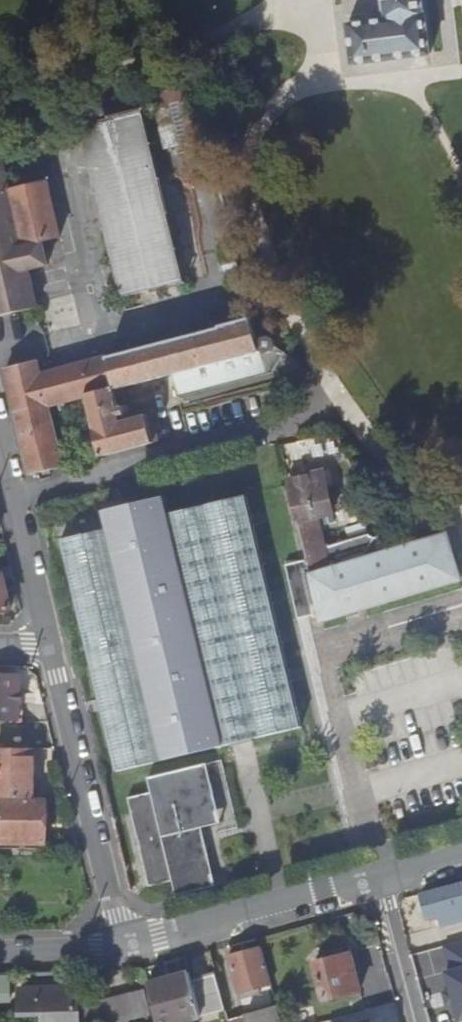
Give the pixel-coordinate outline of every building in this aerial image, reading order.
[(386,19),(349,24),(355,64),(431,55),(426,14),(425,14),(423,0),(383,0),(386,19)] [(194,138),(207,135),(195,82),(168,86),(172,106),(185,103),(194,138)] [(112,138),(81,137),(118,295),(180,281),(139,111),(109,118),(112,138)] [(78,125),(81,137),(112,138),(109,118),(78,125)] [(35,135),(48,136),(49,122),(35,121),(35,135)] [(38,306),(30,270),(50,265),(44,241),(58,239),(44,179),(10,187),(0,148),(0,316),(38,306)] [(115,388),(115,389),(175,374),(180,394),(275,369),(286,354),(278,348),(278,347),(279,344),(278,340),(275,338),(271,336),(266,337),(262,341),(262,346),(259,347),(249,302),(247,303),(251,320),(223,327),(222,329),(220,329),(109,359),(117,388),(115,388)] [(217,311),(220,329),(222,329),(223,327),(251,320),(247,303),(217,311)] [(86,395),(115,388),(117,388),(109,359),(109,357),(43,374),(40,361),(7,370),(17,413),(49,405),(86,395)] [(115,389),(115,388),(86,395),(102,459),(104,458),(104,456),(154,443),(147,416),(123,422),(122,415),(126,414),(124,405),(120,406),(115,389)] [(17,413),(32,474),(63,466),(49,405),(17,413)] [(147,416),(154,443),(159,442),(150,408),(126,414),(122,415),(123,422),(147,416)] [(307,558),(373,538),(368,535),(325,548),(318,518),(334,514),(324,474),(289,482),(291,493),(287,494),(289,503),(293,502),(307,558)] [(118,774),(304,729),(246,495),(168,514),(164,496),(103,511),(108,528),(61,540),(118,774)] [(373,538),(307,558),(308,561),(287,566),(300,620),(308,618),(313,605),(318,604),(322,622),(461,580),(460,577),(447,534),(414,543),(412,539),(397,531),(373,538)] [(0,579),(0,615),(12,612),(4,579),(0,579)] [(19,720),(20,678),(0,677),(0,720),(19,720)] [(34,799),(35,751),(0,750),(0,799),(5,799),(34,799)] [(135,825),(144,863),(152,860),(154,870),(146,872),(150,887),(173,882),(176,897),(207,889),(200,860),(209,857),(202,829),(212,827),(205,798),(215,796),(208,765),(149,780),(152,794),(129,800),(133,815),(140,814),(142,824),(135,825)] [(205,798),(212,827),(222,824),(215,796),(205,798)] [(34,799),(5,799),(4,844),(47,845),(47,800),(34,799)] [(133,815),(135,825),(142,824),(140,814),(133,815)] [(200,860),(207,889),(216,887),(209,857),(200,860)] [(144,863),(146,872),(154,870),(152,860),(144,863)] [(423,895),(429,919),(448,914),(450,919),(461,916),(461,884),(423,895)] [(452,983),(440,986),(450,1021),(456,1021),(461,1021),(461,939),(442,944),(452,983)] [(240,993),(272,984),(262,949),(229,958),(240,993)] [(342,967),(355,963),(353,955),(340,959),(342,967)] [(342,967),(340,959),(317,965),(327,1002),(364,992),(355,963),(342,967)] [(148,986),(159,1021),(185,1021),(227,1010),(217,973),(191,980),(189,974),(148,986)] [(19,994),(67,993),(67,985),(18,987),(19,994)] [(40,1019),(40,1021),(128,1021),(137,1020),(153,1016),(150,1007),(146,990),(73,1008),(68,993),(67,993),(19,994),(19,1014),(40,1013),(40,1019)] [(277,1007),(246,1016),(247,1020),(238,1021),(282,1021),(277,1007)]
